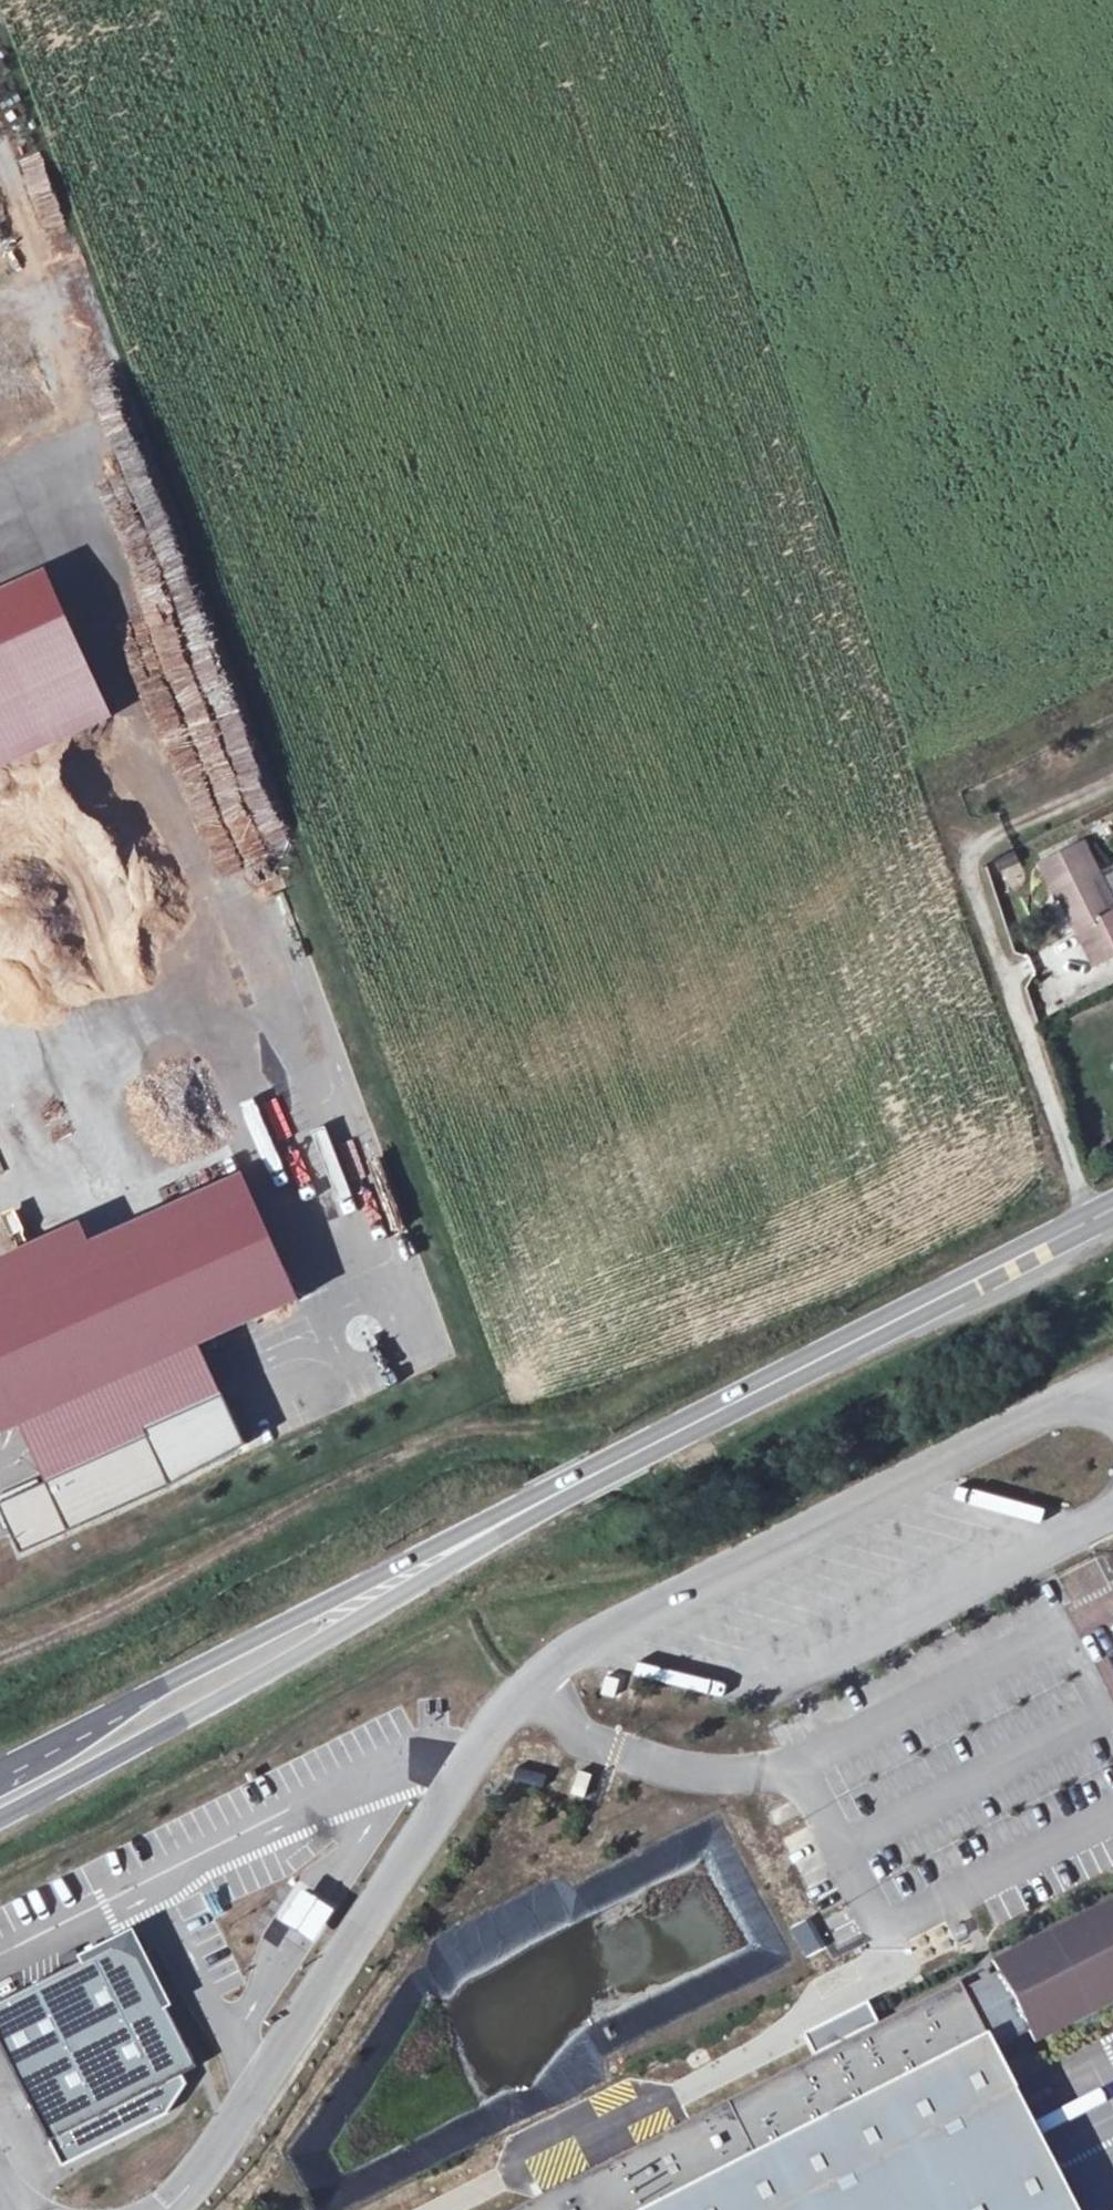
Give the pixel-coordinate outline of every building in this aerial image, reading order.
[(1042,865),(1060,904),(1072,900),(1086,932),(1083,934),(1099,968),(1112,962),(1112,911),(1084,846),(1042,865)] [(1105,870),(1112,897),(1112,867),(1105,870)] [(92,1245),(80,1220),(0,1257),(0,1279),(3,1286),(0,1288),(0,1430),(302,1290),(247,1173),(92,1245)] [(6,1507),(26,1549),(175,1480),(155,1437),(6,1507)] [(600,1772),(585,1767),(576,1794),(591,1799),(600,1772)] [(291,1877),(268,1909),(289,1923),(307,1936),(329,1904),(310,1891),(291,1877)] [(991,2053),(1026,2034),(1031,2042),(1112,2000),(1112,1906),(994,1967),(998,1975),(962,1994),(958,1986),(519,2209),(1071,2209),(991,2053)] [(168,2112),(189,2082),(184,2073),(198,2066),(168,2005),(175,2002),(135,1926),(81,1955),(85,1961),(0,2003),(0,2037),(64,2164),(168,2112)]
